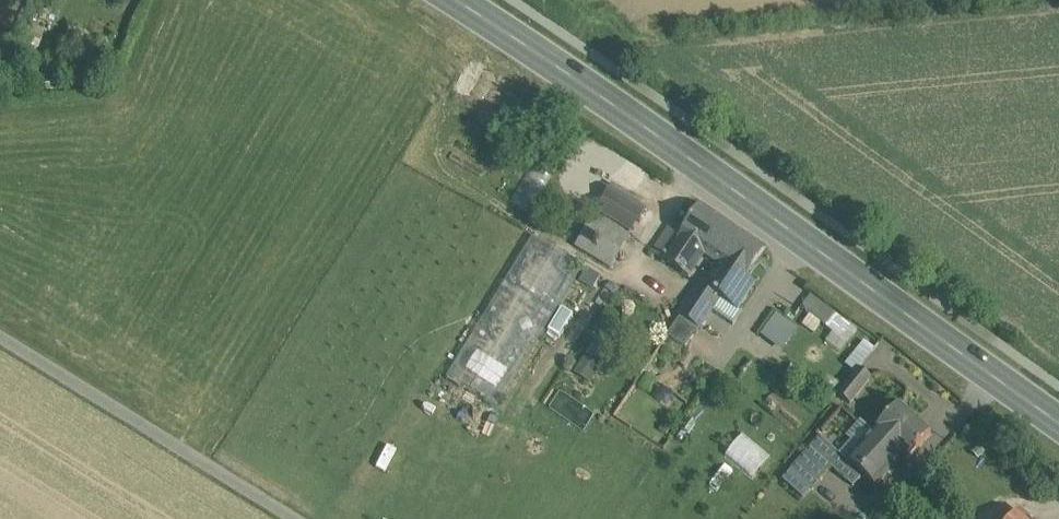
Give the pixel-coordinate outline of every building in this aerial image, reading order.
[(596,213),(630,234),(646,209),(611,188),(596,213)] [(683,231),(680,237),(681,238),(665,261),(688,276),(703,253),(711,259),(732,228),(700,206),(683,231)] [(610,267),(630,234),(596,213),(576,247),(610,267)] [(672,223),(652,253),(665,261),(681,238),(680,237),(683,231),(672,223)] [(764,249),(732,228),(711,259),(720,264),(705,285),(702,283),(694,296),(712,308),(719,297),(736,309),(751,286),(743,281),(764,249)] [(583,267),(532,236),(446,377),(497,408),(583,267)] [(594,287),(601,276),(588,268),(581,279),(594,287)] [(810,294),(800,308),(826,327),(836,313),(810,294)] [(712,308),(694,296),(681,315),(699,327),(712,308)] [(776,312),(761,334),(783,350),(799,328),(776,312)] [(699,327),(681,315),(667,335),(685,347),(699,327)] [(859,369),(838,395),(850,405),(871,379),(859,369)] [(899,405),(873,434),(847,463),(841,457),(831,468),(852,488),(863,476),(876,487),(901,459),(905,463),(931,434),(899,405)] [(820,438),(790,471),(811,490),(831,468),(841,457),(820,438)]
